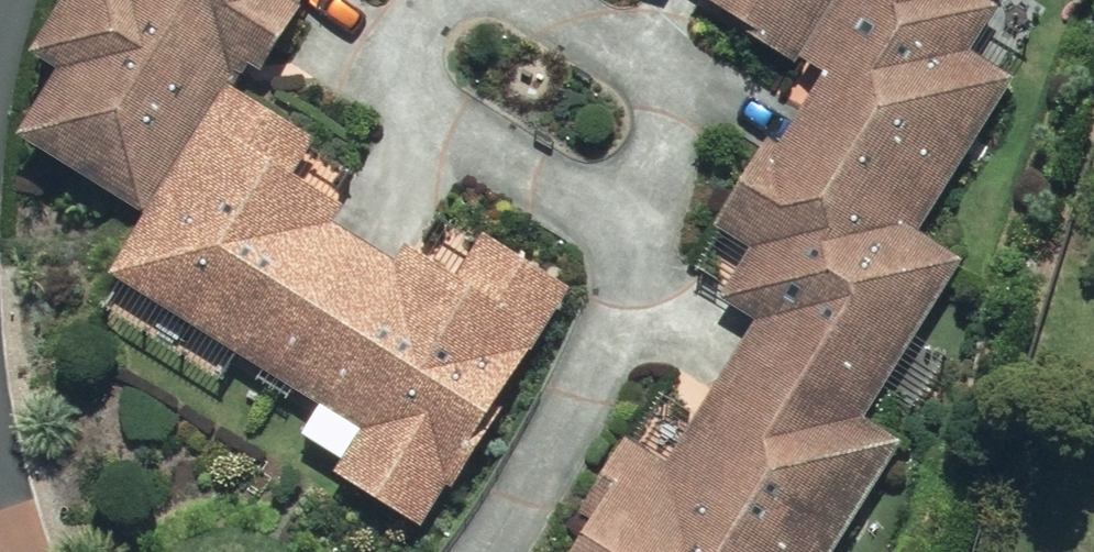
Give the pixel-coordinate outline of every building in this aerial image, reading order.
[(17,72),(42,87),(3,149),(134,231),(99,286),(355,445),(329,486),(414,539),(566,294),(246,95),(306,0),(62,0),(17,72)] [(808,75),(710,233),(750,258),(717,310),(748,329),(659,471),(629,452),(566,551),(838,551),(904,446),(854,415),(951,260),(911,236),(1008,81),(962,53),(986,15),(961,0),(687,0),(808,75)]
